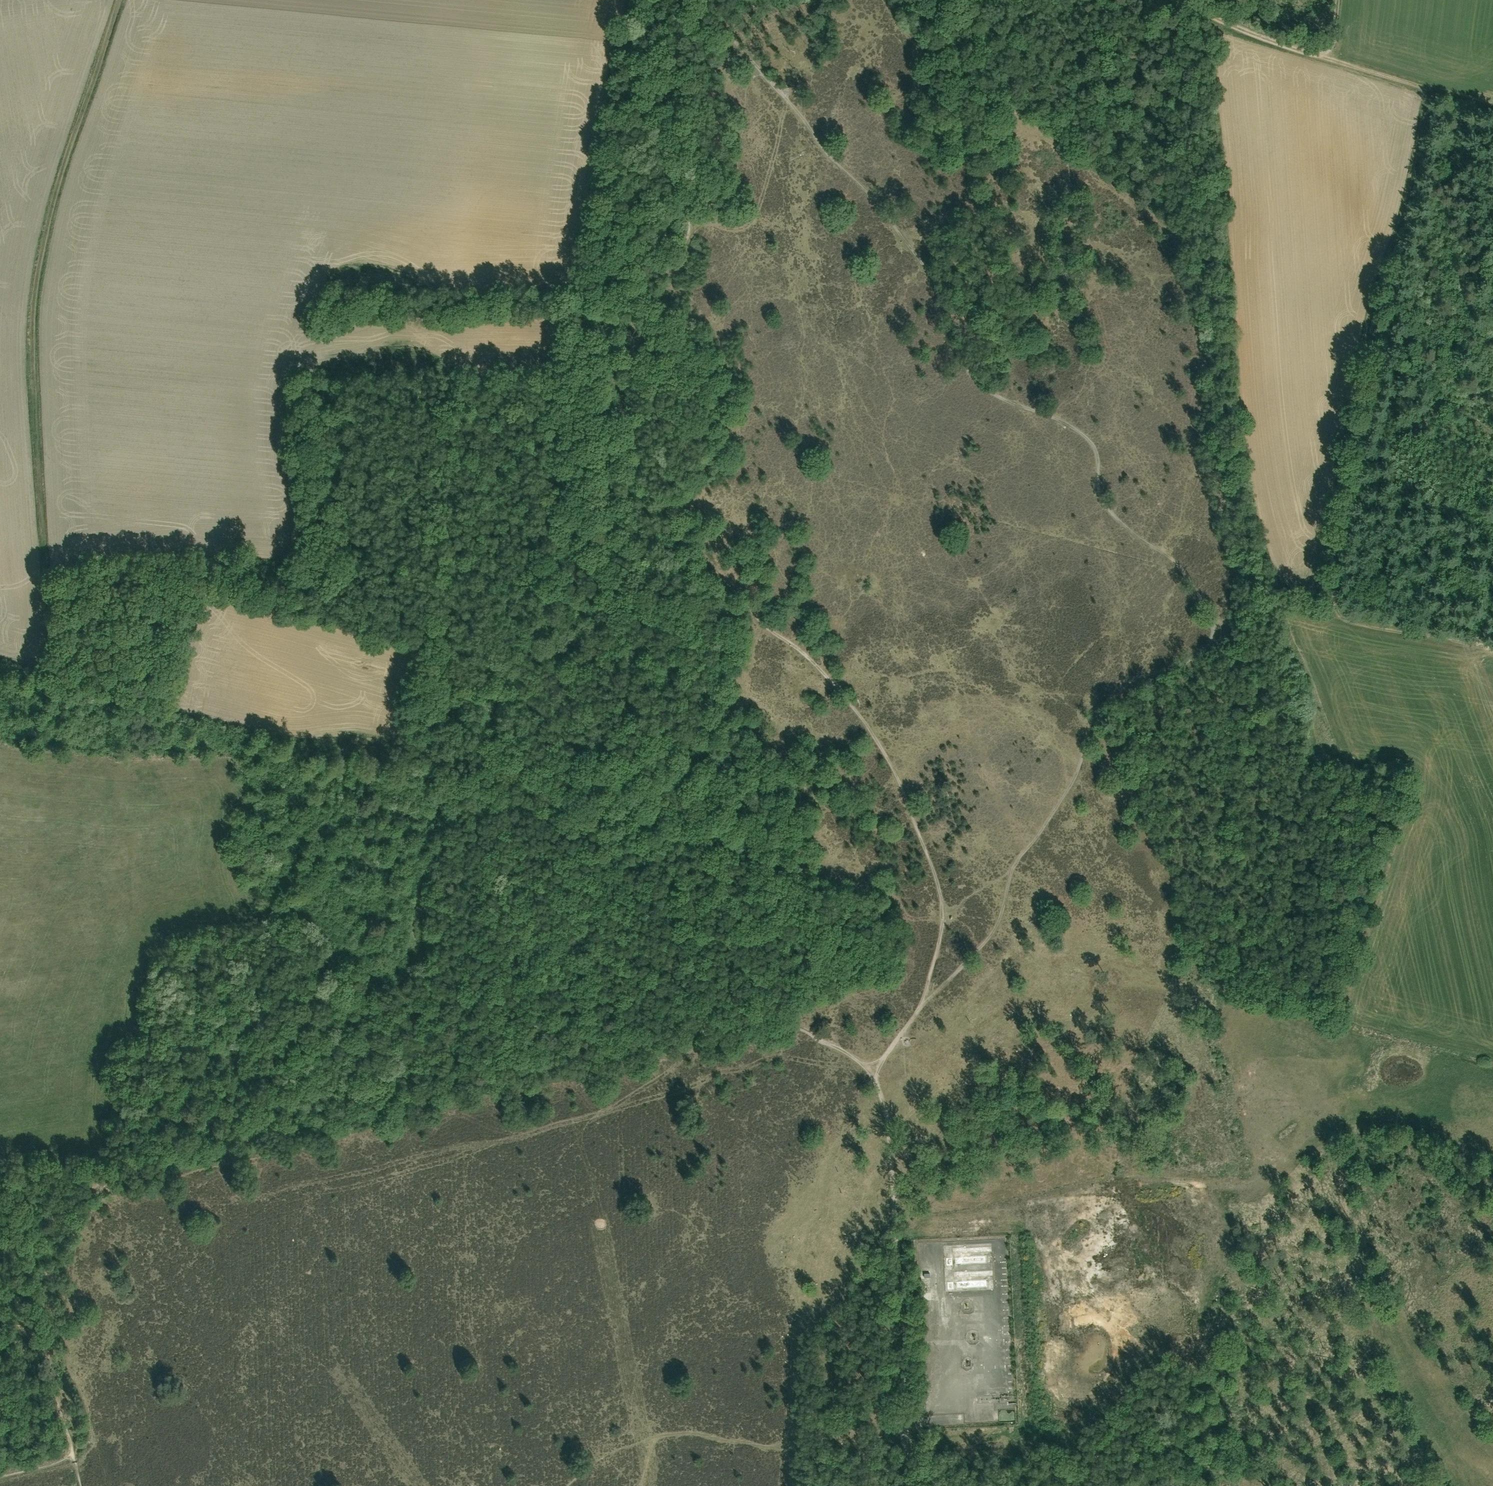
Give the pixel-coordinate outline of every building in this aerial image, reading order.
[(964,1261),(964,1264),(983,1264),(983,1245),(970,1246),(970,1249),(960,1249),(960,1255),(955,1255),(956,1261),(964,1261)] [(952,1271),(952,1256),(944,1255),(944,1271),(952,1271)] [(1003,1417),(1018,1417),(1018,1402),(1003,1402),(1003,1417)]
